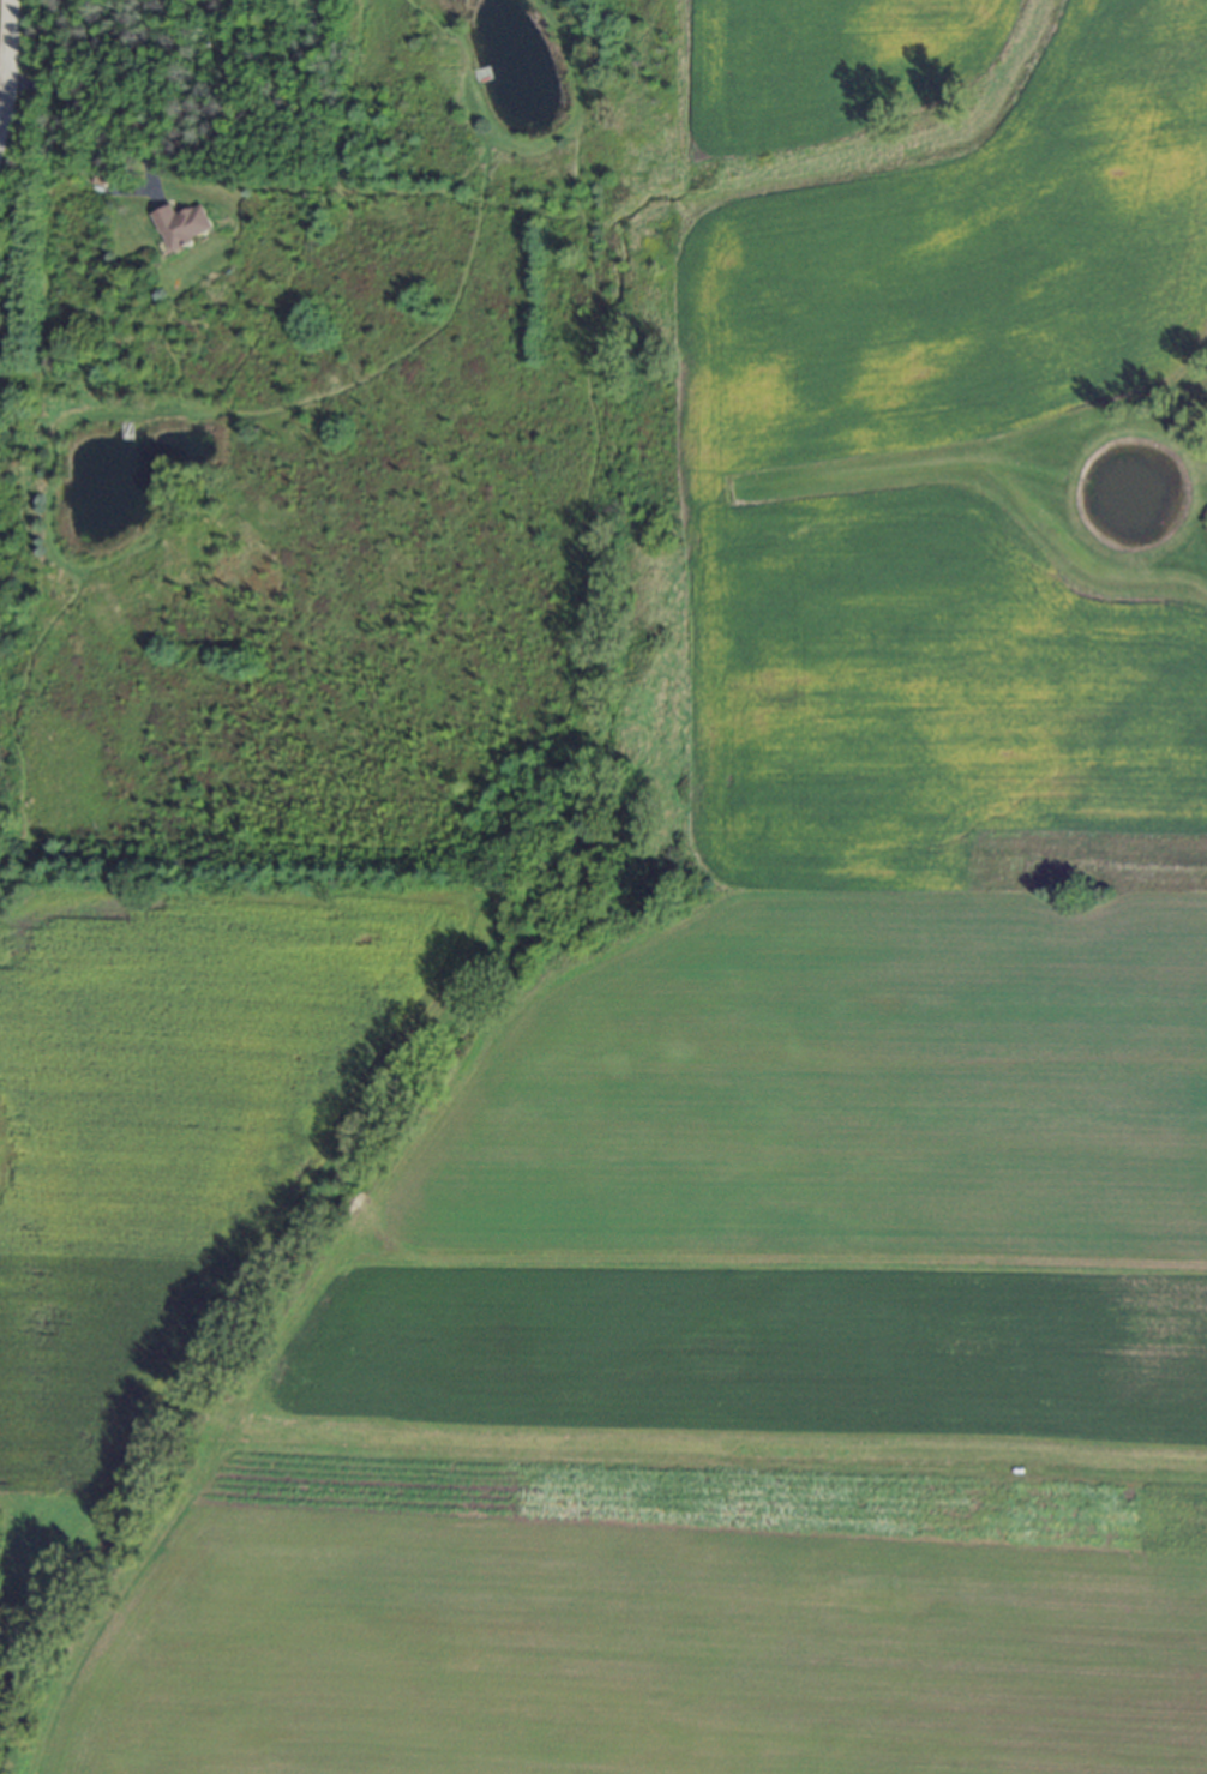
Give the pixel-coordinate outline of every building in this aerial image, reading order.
[(153,213),(169,251),(215,231),(203,204),(176,215),(171,205),(153,213)]
